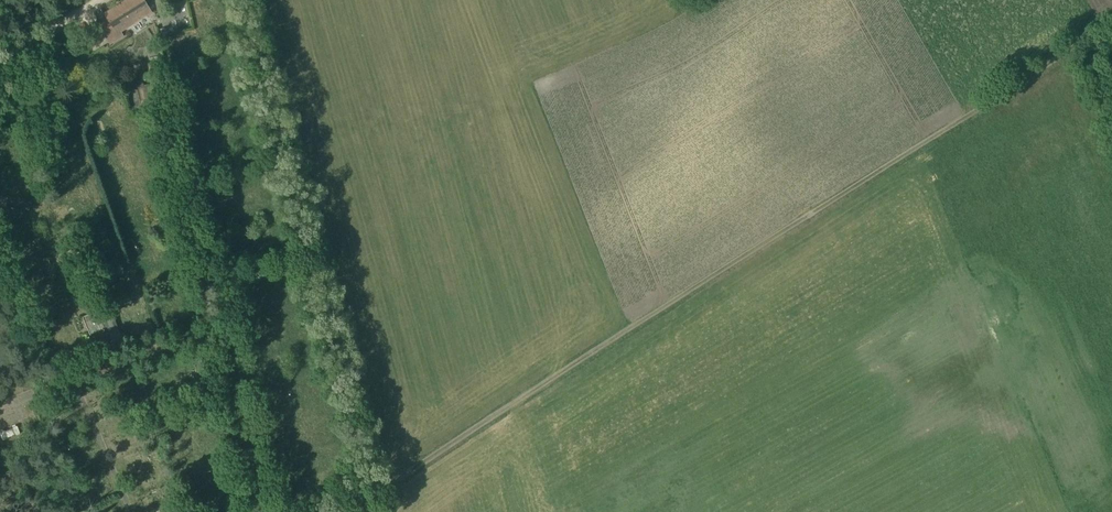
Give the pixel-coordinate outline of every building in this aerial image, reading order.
[(111,44),(124,36),(121,32),(152,12),(144,0),(125,0),(103,14),(107,20),(99,26),(111,44)] [(90,289),(73,296),(78,309),(95,302),(90,289)] [(94,324),(97,331),(102,329),(103,333),(109,331),(112,340),(109,341),(112,348),(123,344),(121,339),(126,338),(124,331),(119,333),(108,305),(82,315),(87,327),(94,324)] [(0,432),(0,435),(2,439),(4,440),(7,439),(7,437),(14,435),(16,435),(19,434),(19,432),(17,426),(15,426),(13,427),(12,428),(5,431),(3,430),(0,431),(0,432)]
